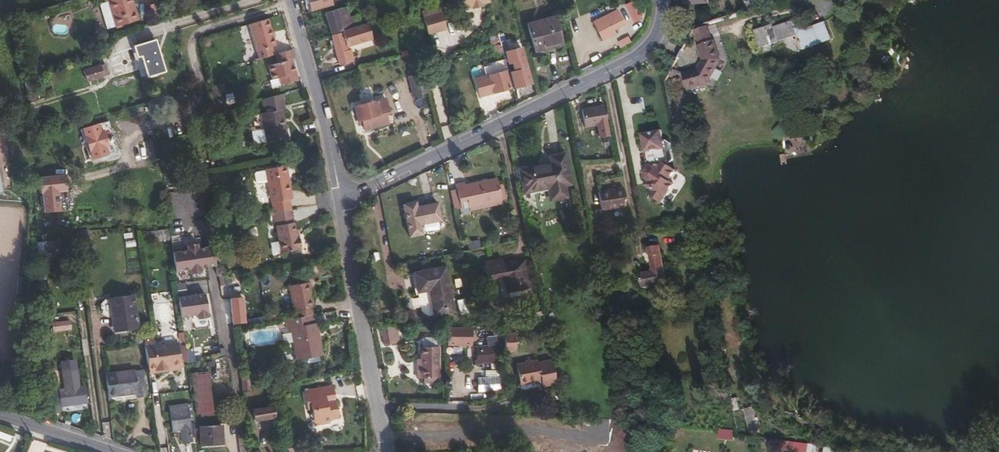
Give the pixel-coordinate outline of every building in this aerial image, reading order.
[(133,0),(109,0),(116,23),(138,16),(133,0)] [(643,19),(635,0),(633,0),(625,3),(633,23),(643,19)] [(620,7),(609,12),(616,26),(627,21),(620,7)] [(325,11),(331,31),(360,22),(358,16),(351,18),(350,17),(339,20),(335,8),(325,11)] [(420,14),(425,29),(444,23),(441,14),(439,8),(420,14)] [(616,26),(609,12),(595,19),(602,33),(612,28),(616,26)] [(554,13),(527,20),(534,45),(544,42),(545,45),(562,41),(554,13)] [(772,23),(754,30),(760,48),(798,34),(803,49),(832,39),(825,21),(808,28),(803,16),(773,27),(772,23)] [(276,45),(268,18),(247,25),(258,59),(261,58),(274,54),(272,46),(276,45)] [(366,23),(342,30),(347,46),(371,39),(366,23)] [(689,30),(694,44),(709,38),(704,25),(689,30)] [(614,33),(612,28),(602,33),(604,38),(614,33)] [(347,46),(342,30),(331,33),(338,61),(352,57),(350,46),(347,47),(347,46)] [(703,83),(716,56),(709,38),(694,44),(699,59),(696,64),(700,83),(703,83)] [(161,70),(153,40),(136,45),(139,52),(141,52),(147,74),(161,70)] [(502,50),(500,44),(499,40),(492,42),(494,52),(502,50)] [(510,58),(506,42),(500,44),(502,50),(503,55),(504,59),(510,58)] [(296,73),(293,59),(295,58),(292,48),(276,54),(278,61),(269,64),(272,77),(279,76),(279,79),(296,73)] [(506,66),(504,59),(503,55),(481,61),(485,72),(504,67),(506,66)] [(110,73),(107,62),(91,67),(94,78),(110,73)] [(700,83),(696,64),(694,66),(681,70),(684,86),(700,83)] [(530,81),(525,65),(511,69),(515,85),(530,81)] [(509,85),(504,67),(485,72),(473,75),(478,93),(509,85)] [(427,88),(422,69),(413,71),(418,90),(427,88)] [(418,90),(413,71),(408,73),(412,91),(418,90)] [(45,80),(43,73),(32,76),(34,83),(45,80)] [(281,84),(298,79),(296,73),(279,79),(281,84)] [(289,107),(287,95),(269,100),(271,110),(284,108),(287,108),(289,107)] [(385,105),(383,95),(368,99),(371,110),(386,106),(385,105)] [(371,110),(368,99),(351,103),(354,114),(371,110)] [(585,126),(607,122),(603,104),(581,109),(585,126)] [(387,121),(384,110),(386,110),(386,108),(386,106),(371,110),(354,114),(355,118),(360,116),(362,127),(387,121)] [(286,122),(284,108),(271,110),(266,111),(270,141),(292,136),(290,122),(286,122)] [(95,132),(111,127),(116,141),(114,141),(116,149),(125,146),(117,118),(90,125),(94,141),(97,140),(95,132)] [(116,141),(111,127),(95,132),(97,140),(94,141),(98,154),(116,149),(114,141),(116,141)] [(666,165),(666,163),(670,163),(672,160),(669,143),(665,141),(662,141),(660,131),(640,134),(646,167),(643,171),(644,176),(647,178),(645,181),(646,185),(650,188),(647,193),(659,202),(672,183),(667,180),(673,170),(666,165)] [(164,154),(163,135),(154,137),(156,155),(164,154)] [(568,176),(563,146),(548,149),(548,154),(517,160),(521,185),(546,180),(548,193),(563,191),(561,178),(568,176)] [(291,200),(289,181),(292,181),(290,166),(269,169),(274,202),(291,200)] [(501,199),(497,178),(464,184),(466,191),(458,192),(460,202),(462,214),(470,213),(469,205),(501,199)] [(466,191),(464,184),(451,186),(455,203),(460,202),(458,192),(466,191)] [(625,203),(622,186),(598,189),(601,207),(602,207),(625,203)] [(442,216),(439,198),(417,201),(420,219),(442,216)] [(303,250),(301,236),(298,236),(297,230),(294,209),(276,212),(283,254),(303,250)] [(187,250),(173,251),(175,272),(189,270),(189,273),(202,272),(202,267),(216,265),(214,246),(199,248),(198,243),(186,245),(187,250)] [(664,281),(657,245),(647,246),(651,270),(638,272),(640,285),(664,281)] [(528,287),(523,260),(500,264),(499,258),(482,260),(485,278),(503,275),(506,291),(528,287)] [(454,308),(446,264),(416,270),(419,288),(422,306),(430,313),(435,312),(454,308)] [(216,282),(216,277),(181,279),(181,285),(216,282)] [(299,308),(300,316),(316,314),(315,306),(317,306),(313,281),(294,284),(297,309),(299,308)] [(218,295),(216,282),(181,285),(183,299),(218,295)] [(141,325),(138,292),(120,294),(123,327),(141,325)] [(123,327),(120,294),(115,295),(117,328),(123,327)] [(244,320),(242,294),(230,296),(230,297),(232,321),(244,320)] [(218,295),(183,299),(189,361),(222,357),(236,356),(236,351),(233,326),(232,321),(230,297),(218,298),(218,295)] [(641,315),(638,300),(627,302),(630,317),(641,315)] [(324,349),(320,322),(317,322),(316,314),(300,316),(289,318),(290,326),(294,325),(298,353),(324,349)] [(399,337),(395,319),(386,320),(389,339),(399,337)] [(389,339),(386,320),(381,321),(384,340),(389,339)] [(470,338),(471,324),(458,323),(456,337),(470,338)] [(513,349),(512,331),(502,331),(503,349),(513,349)] [(436,373),(436,342),(419,341),(419,354),(419,360),(415,360),(415,373),(422,373),(433,373),(436,373)] [(491,354),(492,342),(473,341),(471,353),(491,354)] [(180,344),(147,346),(150,371),(169,369),(168,367),(182,365),(180,344)] [(299,358),(324,353),(324,349),(298,353),(299,358)] [(240,394),(236,356),(222,357),(225,395),(240,394)] [(76,358),(59,361),(62,387),(53,388),(56,411),(61,410),(60,406),(88,402),(85,384),(80,385),(76,358)] [(554,382),(552,369),(549,358),(535,361),(534,358),(513,363),(517,383),(539,379),(540,385),(554,382)] [(211,388),(209,362),(192,364),(194,390),(211,388)] [(500,391),(499,366),(485,366),(485,391),(500,391)] [(249,389),(248,374),(239,375),(241,389),(249,389)] [(149,406),(146,380),(106,384),(108,405),(139,403),(139,407),(149,406)] [(160,386),(161,396),(172,394),(171,384),(160,386)] [(336,411),(339,407),(336,405),(335,397),(330,398),(328,384),(304,388),(308,408),(312,408),(312,412),(309,415),(313,418),(317,417),(318,425),(330,423),(330,420),(338,418),(336,411)] [(213,409),(211,388),(194,390),(196,410),(213,409)] [(189,439),(188,418),(192,418),(192,402),(170,403),(171,428),(179,427),(180,439),(189,439)] [(273,415),(272,405),(252,408),(253,419),(273,415)] [(220,441),(219,426),(199,427),(200,442),(220,441)] [(719,438),(734,439),(734,430),(719,429),(719,438)]
